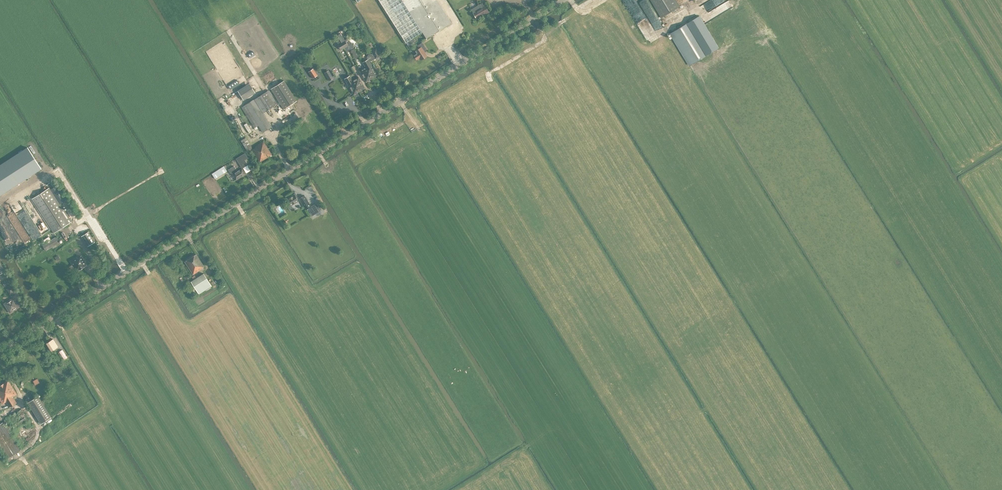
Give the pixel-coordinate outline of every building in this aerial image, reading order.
[(437,0),(379,0),(406,42),(422,32),(426,38),(451,22),(437,0)] [(661,17),(680,6),(676,0),(651,0),(661,17)] [(483,14),(488,11),(484,5),(482,6),(480,4),(471,9),(476,19),(483,15),(483,14)] [(699,16),(671,33),(690,65),(718,48),(699,16)] [(340,33),(337,35),(340,41),(344,48),(347,46),(348,45),(351,44),(348,38),(345,40),(344,40),(340,33)] [(417,53),(414,55),(416,59),(419,57),(421,60),(427,56),(423,50),(426,48),(422,42),(417,45),(419,48),(415,51),(417,53)] [(376,49),(371,51),(373,54),(372,53),(371,53),(370,53),(369,54),(368,55),(368,56),(367,57),(370,62),(376,58),(380,56),(376,49)] [(365,67),(371,78),(377,75),(368,59),(362,62),(365,67)] [(359,70),(366,81),(371,78),(365,67),(362,68),(360,65),(358,67),(360,70),(359,70)] [(309,68),(307,69),(313,78),(317,75),(313,68),(310,70),(309,68)] [(333,78),(328,70),(324,72),(329,80),(333,78)] [(365,88),(358,77),(352,80),(350,75),(344,78),(354,94),(365,88)] [(297,101),(284,80),(279,83),(271,89),(284,109),(293,103),(297,101)] [(237,91),(244,101),(256,93),(249,83),(237,91)] [(278,104),(269,90),(245,104),(246,105),(242,107),(254,128),(259,125),(263,132),(272,127),(263,113),(278,104)] [(246,137),(241,140),(248,151),(252,149),(252,148),(246,137)] [(255,147),(252,149),(260,162),(272,154),(263,141),(255,146),(255,147)] [(0,165),(0,195),(41,169),(27,147),(0,165)] [(237,157),(237,158),(243,168),(248,165),(245,159),(248,158),(245,153),(237,157)] [(246,174),(242,168),(237,171),(234,166),(228,170),(230,173),(232,173),(236,180),(246,174)] [(71,221),(56,197),(49,187),(32,198),(53,232),(71,221)] [(55,187),(51,189),(61,203),(64,201),(62,198),(64,197),(59,189),(57,190),(55,187)] [(294,194),(286,199),(291,206),(289,207),(291,209),(293,208),(291,205),(298,201),(297,198),(298,197),(296,193),(294,194)] [(302,197),(299,198),(306,209),(310,214),(311,216),(316,214),(314,211),(311,206),(305,197),(304,195),(302,197)] [(311,206),(316,214),(321,210),(316,203),(311,206)] [(82,235),(88,245),(95,241),(89,231),(82,235)] [(43,245),(44,247),(46,250),(60,242),(56,236),(43,245)] [(185,261),(193,274),(201,269),(201,268),(204,266),(196,254),(185,261)] [(77,257),(70,261),(71,262),(76,271),(77,271),(86,265),(87,265),(87,264),(82,257),(81,256),(78,258),(77,257)] [(191,281),(192,283),(190,285),(193,291),(196,296),(212,286),(204,273),(196,278),(195,275),(192,277),(194,279),(191,281)] [(19,307),(13,297),(4,303),(10,313),(19,307)] [(51,351),(58,346),(53,339),(46,343),(51,351)] [(59,351),(64,359),(67,357),(62,349),(59,351)] [(17,394),(8,380),(0,385),(0,400),(2,404),(6,402),(9,407),(17,402),(13,396),(17,394)] [(28,402),(41,423),(52,416),(38,395),(28,402)] [(15,428),(28,420),(21,408),(8,416),(13,424),(15,428)] [(7,459),(21,450),(12,436),(15,433),(6,419),(3,422),(0,424),(0,447),(7,459)]
